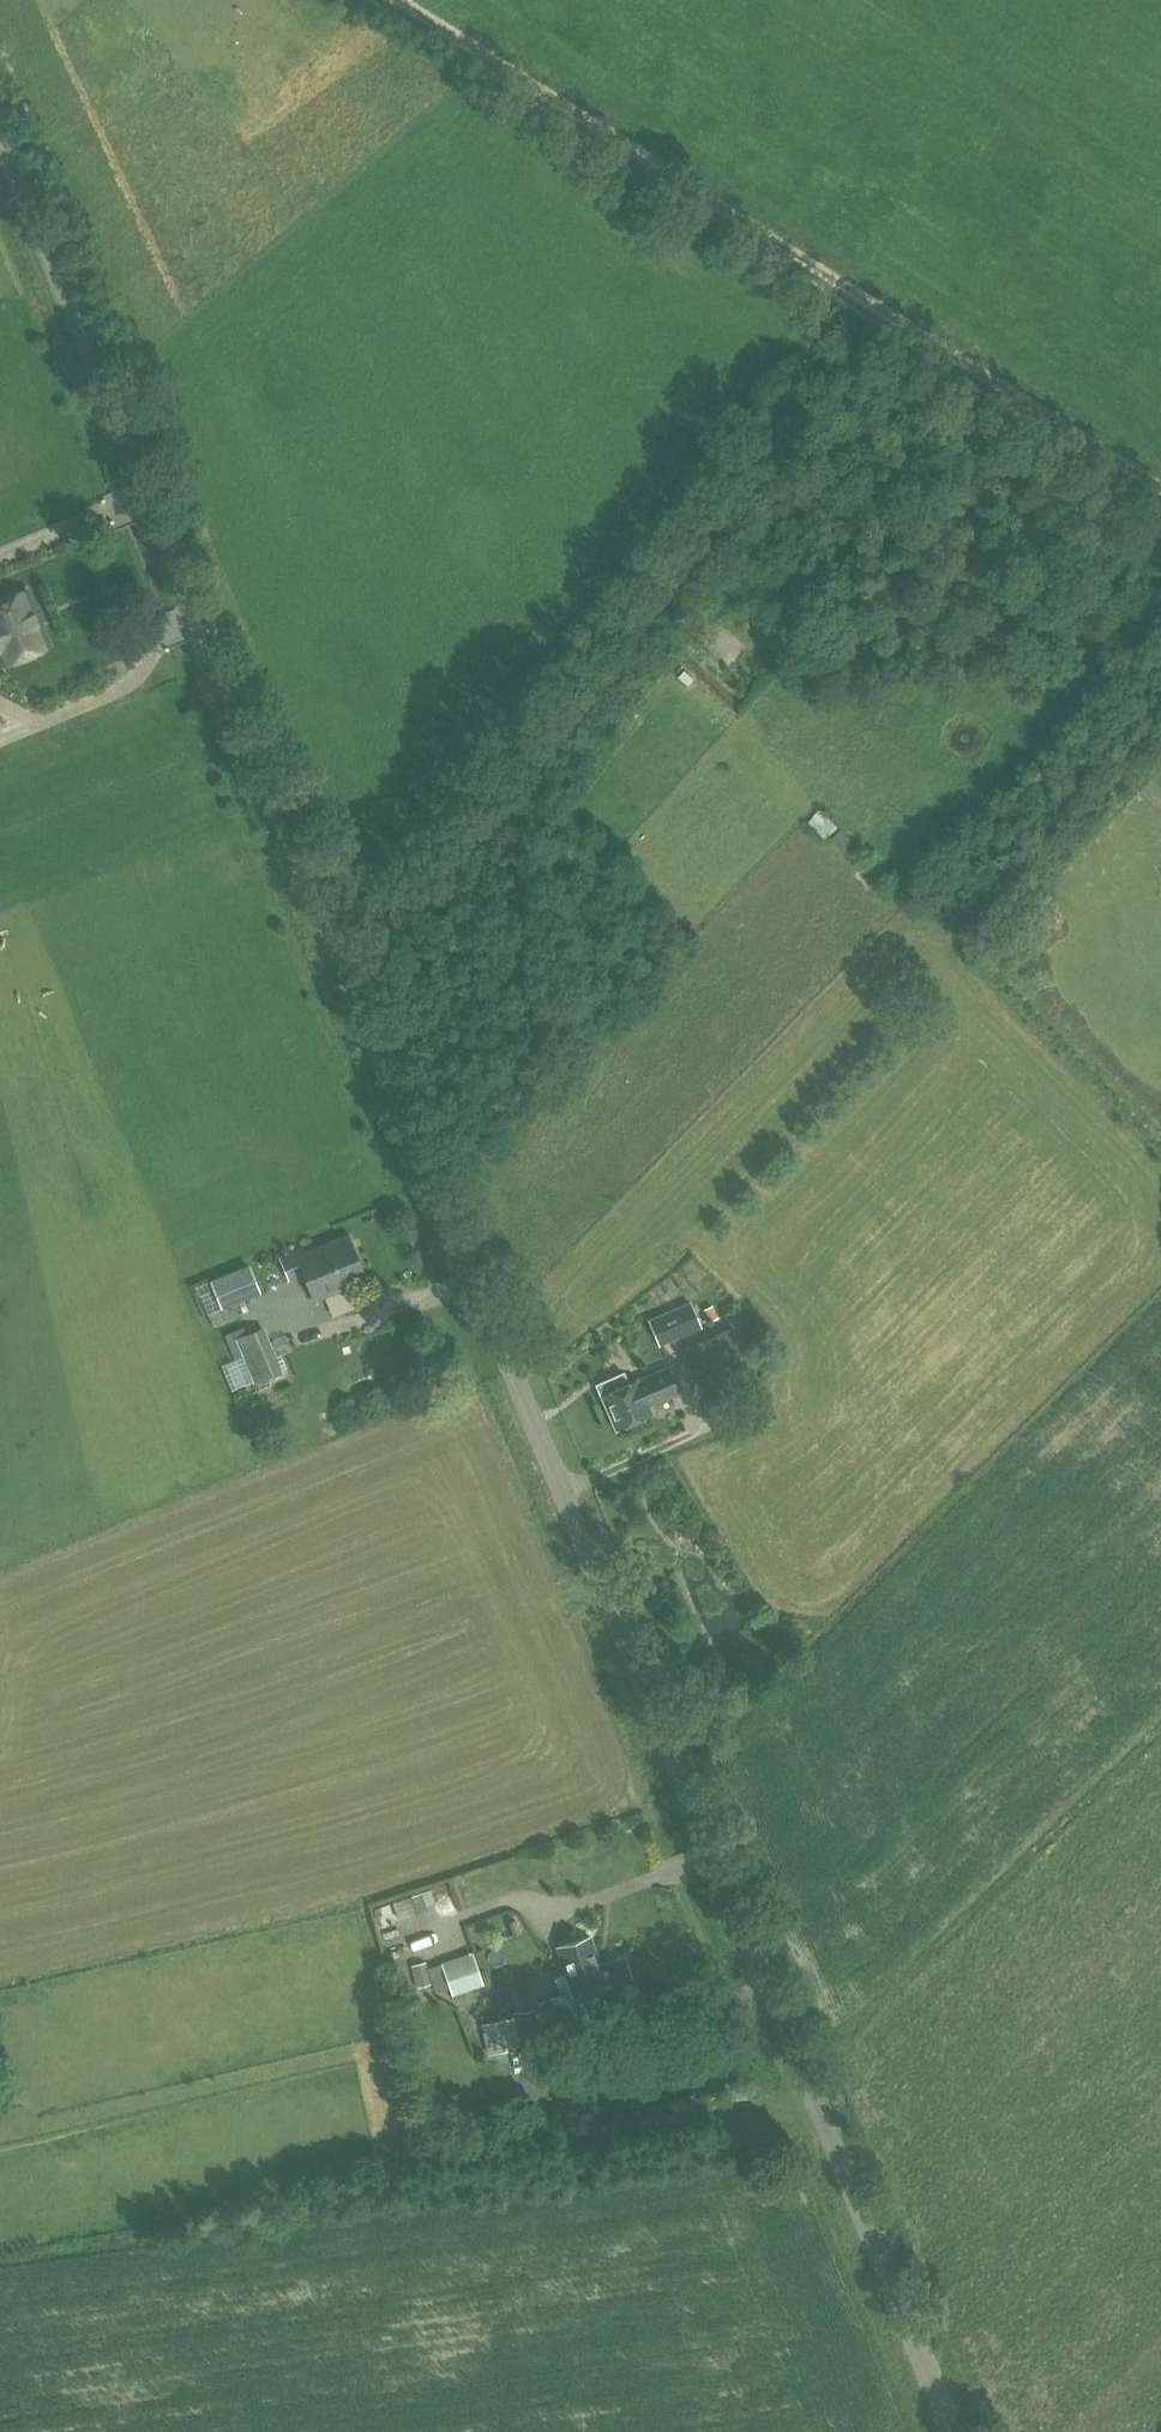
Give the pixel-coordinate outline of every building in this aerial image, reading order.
[(49,644),(27,589),(0,600),(0,659),(2,664),(49,644)] [(190,607),(164,618),(176,644),(202,633),(190,607)] [(831,807),(819,816),(833,835),(845,826),(831,807)] [(304,1253),(302,1249),(282,1257),(290,1278),(291,1278),(304,1273),(314,1298),(366,1277),(348,1235),(304,1253)] [(261,1292),(249,1264),(210,1280),(221,1308),(261,1292)] [(691,1300),(669,1309),(648,1318),(660,1346),(703,1328),(691,1300)] [(708,1391),(736,1379),(751,1371),(743,1353),(732,1327),(682,1349),(693,1375),(699,1372),(708,1391)] [(272,1373),(254,1331),(237,1338),(254,1380),(272,1373)] [(653,1404),(680,1392),(668,1366),(638,1379),(637,1378),(628,1382),(623,1372),(597,1384),(616,1429),(652,1413),(651,1411),(656,1409),(653,1404)] [(423,1893),(394,1901),(398,1915),(427,1907),(423,1893)] [(599,1965),(599,1964),(590,1936),(557,1947),(566,1972),(565,1972),(571,1991),(572,1992),(583,1988),(584,1991),(591,1989),(589,1983),(599,1980),(594,1966),(599,1965)] [(440,1960),(452,1994),(481,1984),(470,1950),(440,1960)] [(572,1992),(571,1991),(552,1998),(553,2000),(554,2000),(559,2016),(578,2010),(579,2013),(626,1998),(625,1995),(635,1992),(624,1956),(599,1965),(599,1964),(599,1965),(594,1966),(599,1980),(589,1983),(591,1989),(584,1991),(583,1988),(572,1992)] [(417,1985),(430,1982),(425,1960),(411,1963),(417,1985)] [(538,2002),(535,1987),(515,1992),(519,2008),(538,2002)] [(548,2047),(540,2008),(514,2013),(514,2017),(481,2024),(488,2056),(521,2048),(523,2054),(548,2047)]
